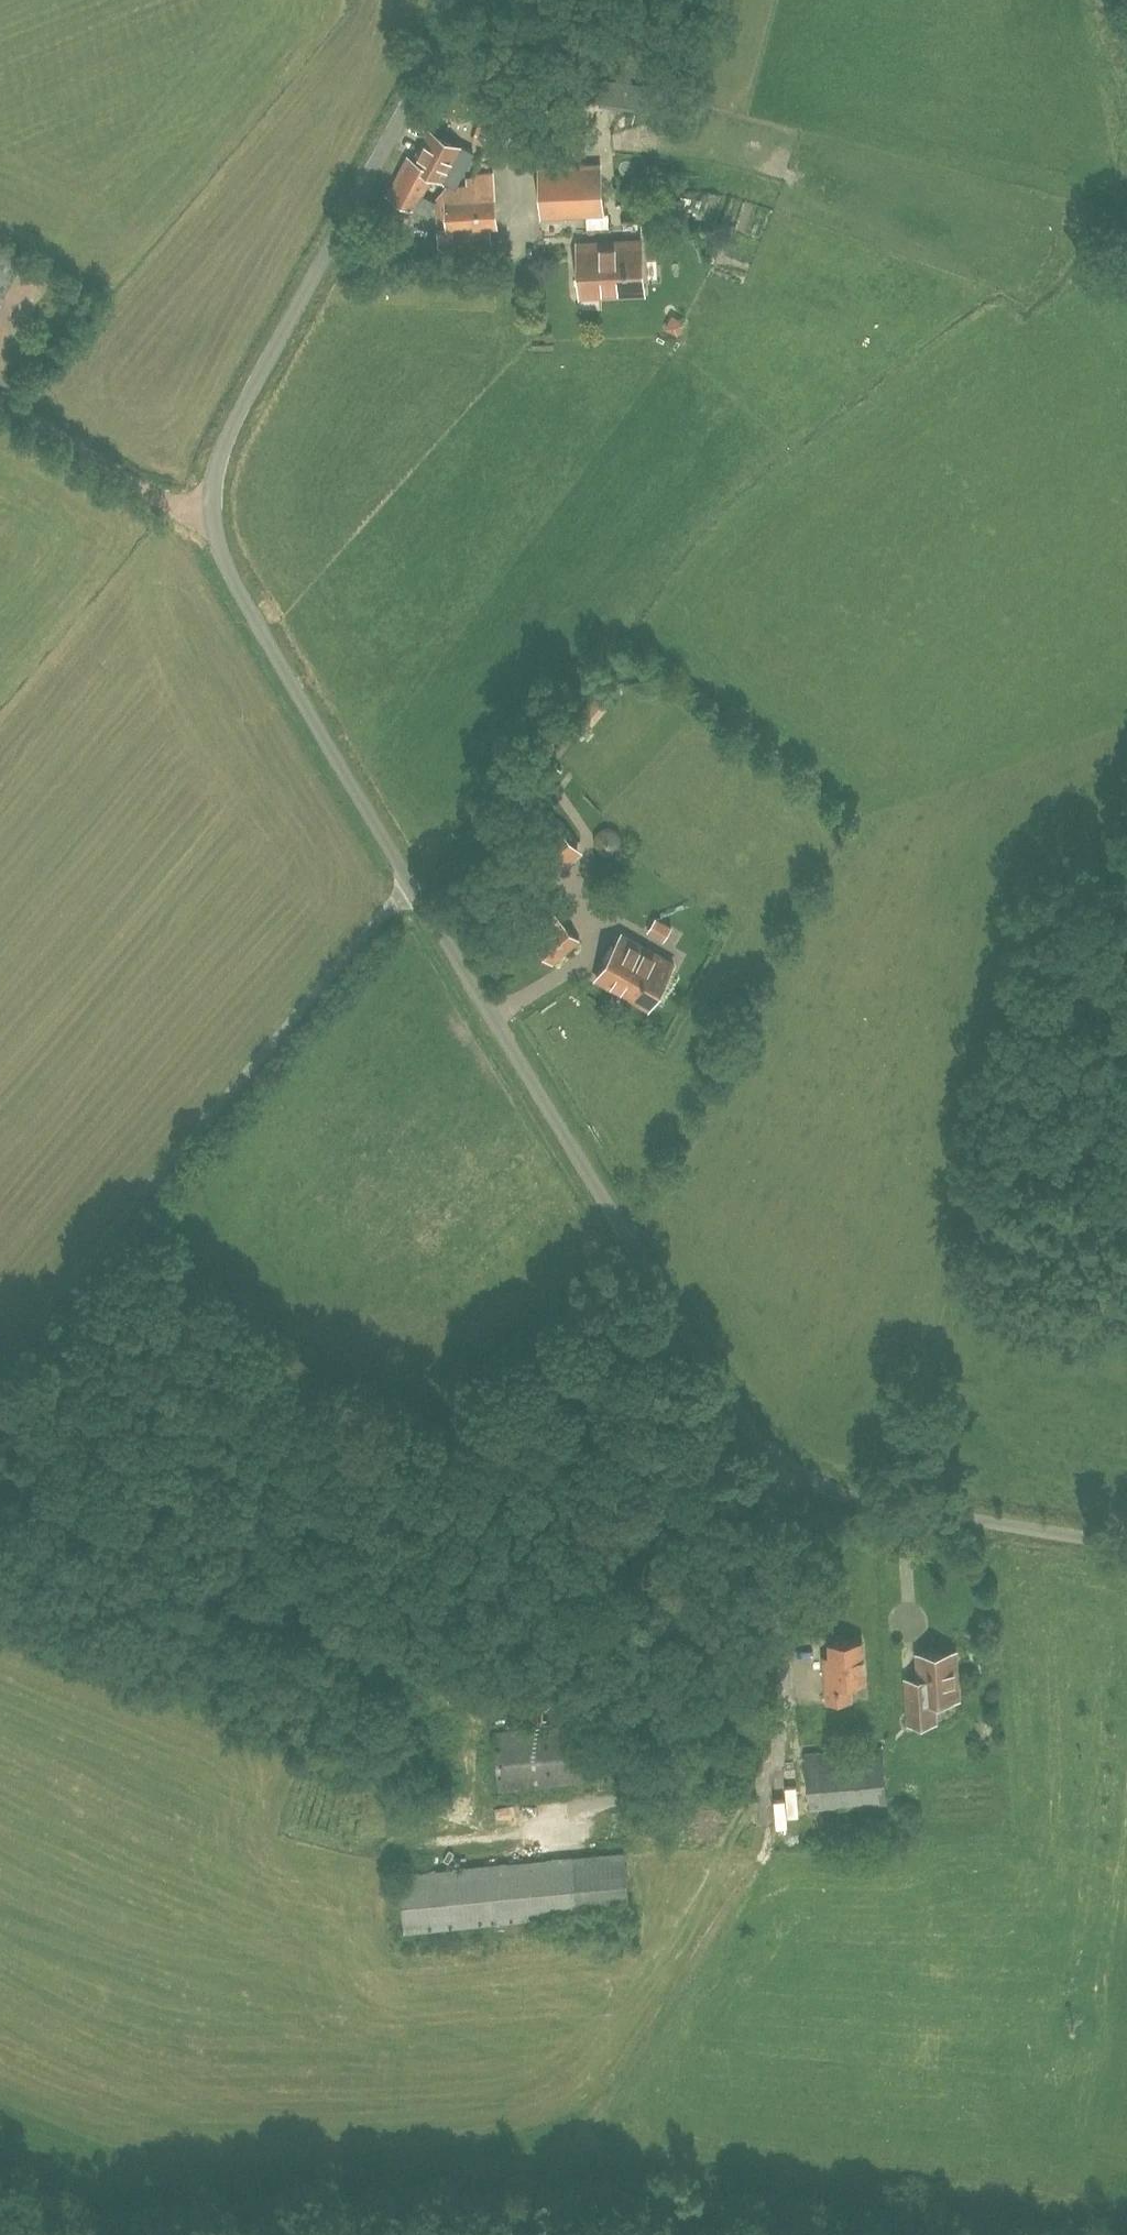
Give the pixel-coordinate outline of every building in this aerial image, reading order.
[(650,109),(654,83),(600,75),(596,101),(650,109)] [(415,158),(410,155),(389,194),(415,208),(433,174),(444,179),(462,145),(431,129),(415,158)] [(542,216),(604,213),(601,163),(539,166),(542,216)] [(468,227),(497,225),(495,194),(466,197),(468,227)] [(468,227),(466,197),(445,198),(448,229),(468,227)] [(646,290),(642,239),(579,243),(582,294),(646,290)] [(22,258),(0,245),(0,296),(22,258)] [(686,322),(678,317),(669,320),(665,328),(679,336),(686,322)] [(516,848),(543,875),(575,845),(548,817),(516,848)] [(579,938),(561,918),(551,907),(525,930),(553,961),(579,938)] [(654,915),(646,929),(661,938),(669,923),(654,915)] [(597,976),(650,1006),(674,963),(621,933),(597,976)] [(832,1657),(825,1657),(828,1700),(851,1698),(849,1681),(865,1679),(862,1640),(831,1642),(832,1657)] [(921,1678),(907,1679),(910,1722),(935,1721),(933,1699),(958,1697),(955,1650),(919,1652),(921,1678)] [(501,1787),(618,1775),(613,1719),(495,1731),(501,1787)] [(883,1746),(806,1752),(811,1806),(887,1800),(883,1746)] [(625,1852),(401,1874),(406,1929),(630,1907),(625,1852)]
